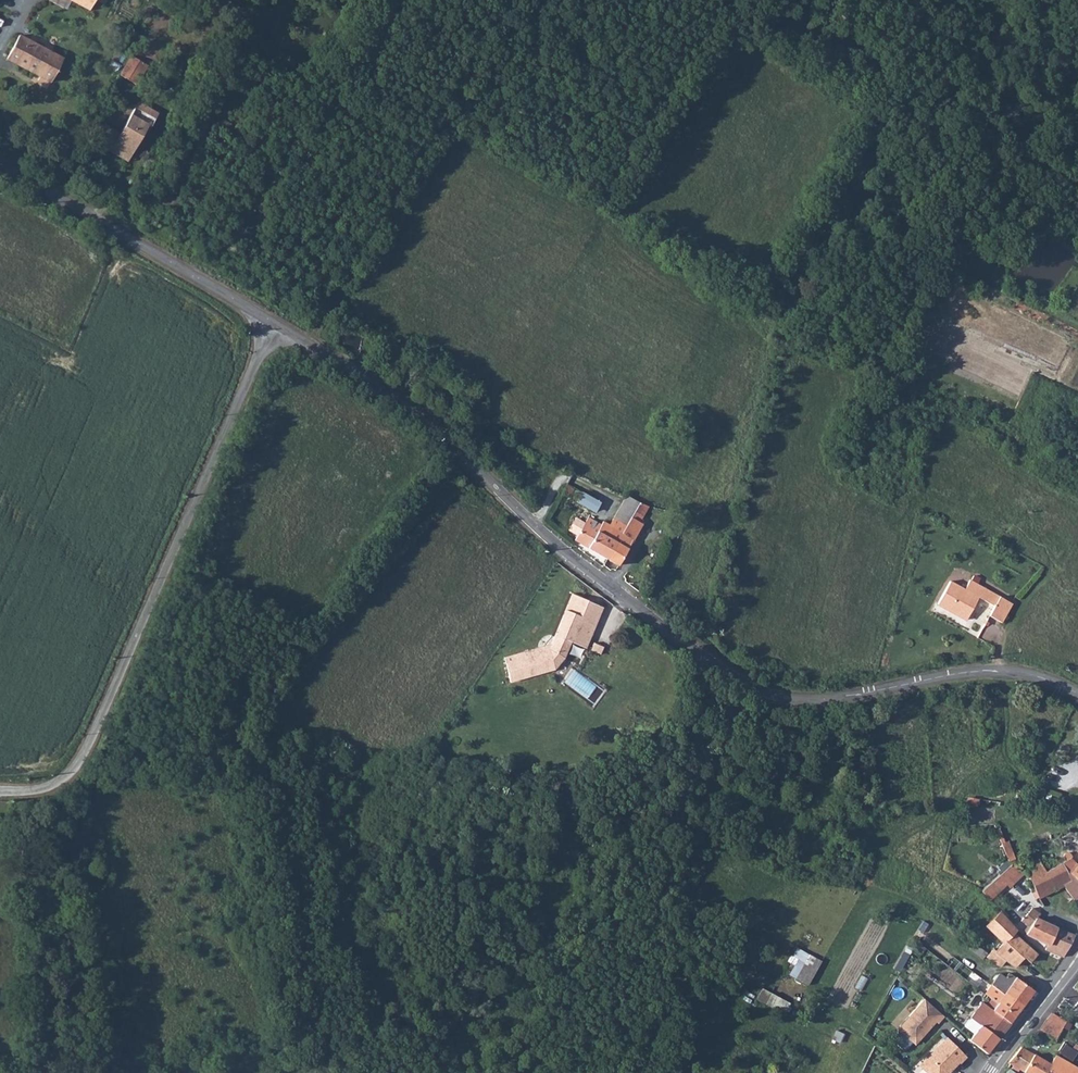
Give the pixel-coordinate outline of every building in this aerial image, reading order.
[(91,8),(96,0),(76,0),(91,8)] [(22,34),(10,57),(53,80),(66,57),(22,34)] [(140,63),(131,58),(127,64),(132,66),(128,72),(133,75),(140,63)] [(148,132),(163,107),(141,95),(123,130),(108,122),(98,140),(114,149),(117,144),(132,153),(146,131),(148,132)] [(649,501),(654,494),(642,487),(638,494),(649,501)] [(671,506),(671,495),(663,495),(663,505),(671,506)] [(618,511),(608,505),(609,502),(606,500),(602,507),(594,519),(591,524),(623,544),(642,512),(633,507),(629,513),(620,508),(618,511)] [(594,519),(602,507),(593,502),(586,514),(594,519)] [(658,512),(647,505),(642,512),(623,544),(633,551),(658,512)] [(987,619),(1000,625),(1010,606),(974,588),(976,583),(971,581),(968,586),(966,585),(962,593),(948,586),(935,610),(964,624),(976,601),(993,608),(987,619)] [(558,619),(574,628),(568,641),(584,648),(601,609),(570,593),(558,619)] [(560,658),(568,641),(574,628),(558,619),(547,643),(543,651),(548,666),(560,658)] [(547,643),(525,647),(529,656),(543,651),(547,643)] [(529,656),(525,647),(499,654),(504,678),(513,677),(548,666),(543,651),(529,656)] [(1075,862),(1064,853),(1062,852),(1061,853),(1060,855),(1060,856),(1061,856),(1063,860),(1060,862),(1073,880),(1077,886),(1077,859),(1075,862)] [(1026,861),(1029,869),(1020,875),(1027,879),(1035,897),(1061,886),(1073,880),(1060,862),(1044,872),(1036,858),(1026,861)] [(1002,867),(998,871),(981,887),(977,891),(987,901),(1015,872),(1002,867)] [(1073,880),(1061,886),(1069,900),(1077,889),(1077,886),(1073,880)] [(37,896),(40,916),(53,914),(50,894),(37,896)] [(997,911),(982,927),(997,941),(988,950),(1002,961),(1009,967),(1018,955),(1025,961),(1033,953),(1010,932),(1013,928),(997,911)] [(1033,921),(1034,915),(1022,911),(1017,920),(1020,923),(1025,927),(1022,933),(1042,942),(1041,946),(1043,948),(1042,950),(1054,956),(1059,943),(1049,939),(1053,929),(1033,921)] [(1067,949),(1068,943),(1071,935),(1053,929),(1049,939),(1059,943),(1054,956),(1060,959),(1067,949)] [(788,975),(810,985),(821,958),(794,947),(788,963),(792,964),(788,975)] [(986,983),(1019,1008),(1030,992),(1004,974),(1001,977),(994,974),(986,983)] [(985,997),(988,999),(994,1003),(1012,1017),(1019,1008),(986,983),(980,992),(982,994),(980,996),(984,998),(985,997)] [(919,998),(895,1026),(895,1031),(909,1042),(918,1031),(920,1033),(931,1021),(933,1022),(939,1015),(919,998)] [(988,1010),(994,1003),(988,999),(982,1005),(977,1002),(965,1017),(975,1024),(965,1038),(964,1040),(982,1055),(1006,1025),(988,1010)] [(988,1010),(1006,1025),(1012,1017),(994,1003),(988,1010)] [(1043,1016),(1034,1029),(1041,1034),(1051,1021),(1043,1016)] [(923,1065),(923,1070),(926,1072),(945,1072),(946,1072),(947,1072),(949,1072),(957,1063),(958,1064),(964,1058),(945,1039),(923,1065)] [(1018,1046),(1006,1062),(1009,1064),(1006,1070),(1011,1072),(1015,1072),(1018,1069),(1025,1072),(1039,1072),(1046,1063),(1018,1046)] [(1051,1054),(1046,1063),(1039,1072),(1077,1072),(1077,1068),(1051,1054)]
